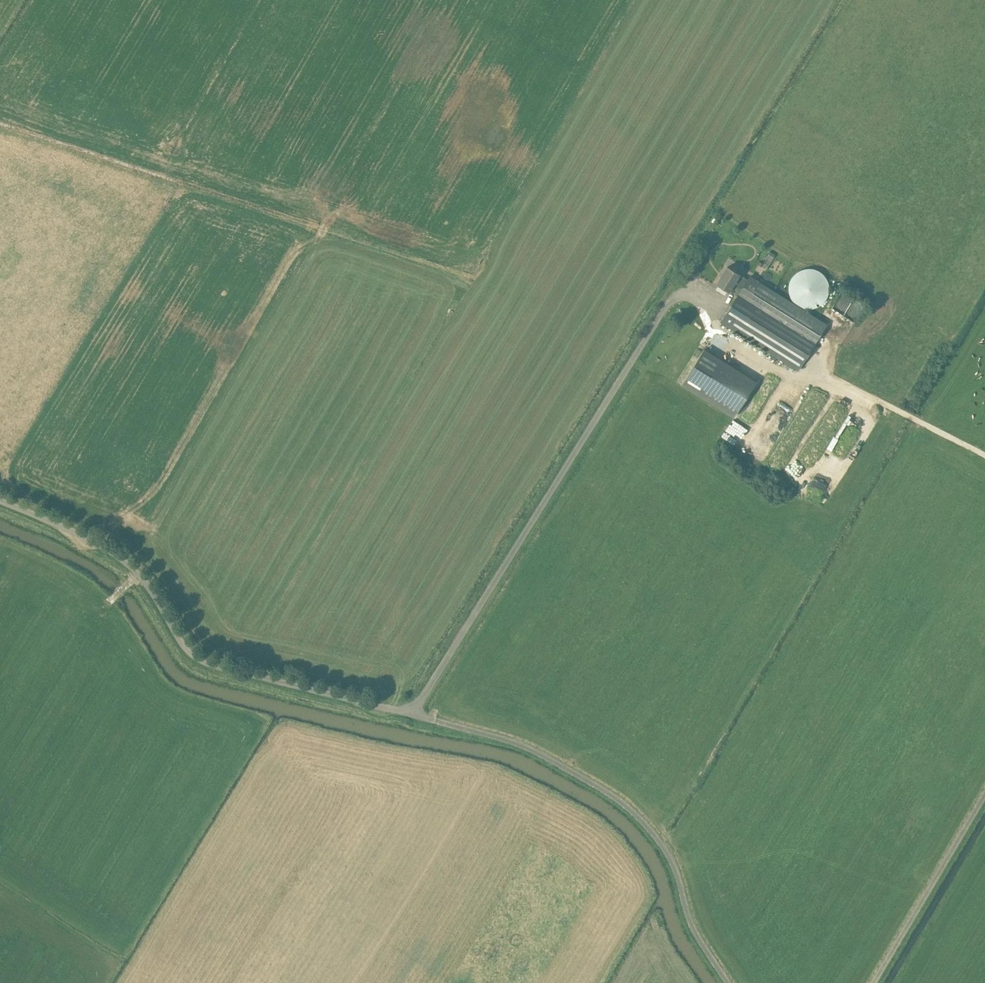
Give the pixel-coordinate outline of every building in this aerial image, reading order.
[(827,283),(827,280),(826,276),(824,273),(822,270),(818,267),(815,266),(812,265),(808,265),(805,265),(801,267),(797,269),(796,271),(793,274),(792,276),(791,280),(791,284),(791,287),(793,291),(795,294),(797,296),(799,298),(802,300),(805,301),(809,301),(812,301),(816,300),(819,298),(822,296),(824,293),(826,290),(827,287),(827,283)] [(740,275),(728,267),(717,283),(729,291),(730,291),(737,296),(721,322),(799,371),(820,336),(827,324),(750,274),(747,279),(740,275)] [(854,321),(861,301),(843,294),(839,305),(847,308),(844,317),(854,321)] [(682,384),(700,395),(708,383),(713,386),(716,381),(719,383),(730,365),(704,349),(682,384)] [(809,471),(805,480),(811,483),(816,475),(809,471)] [(821,503),(825,498),(815,490),(811,495),(821,503)]
